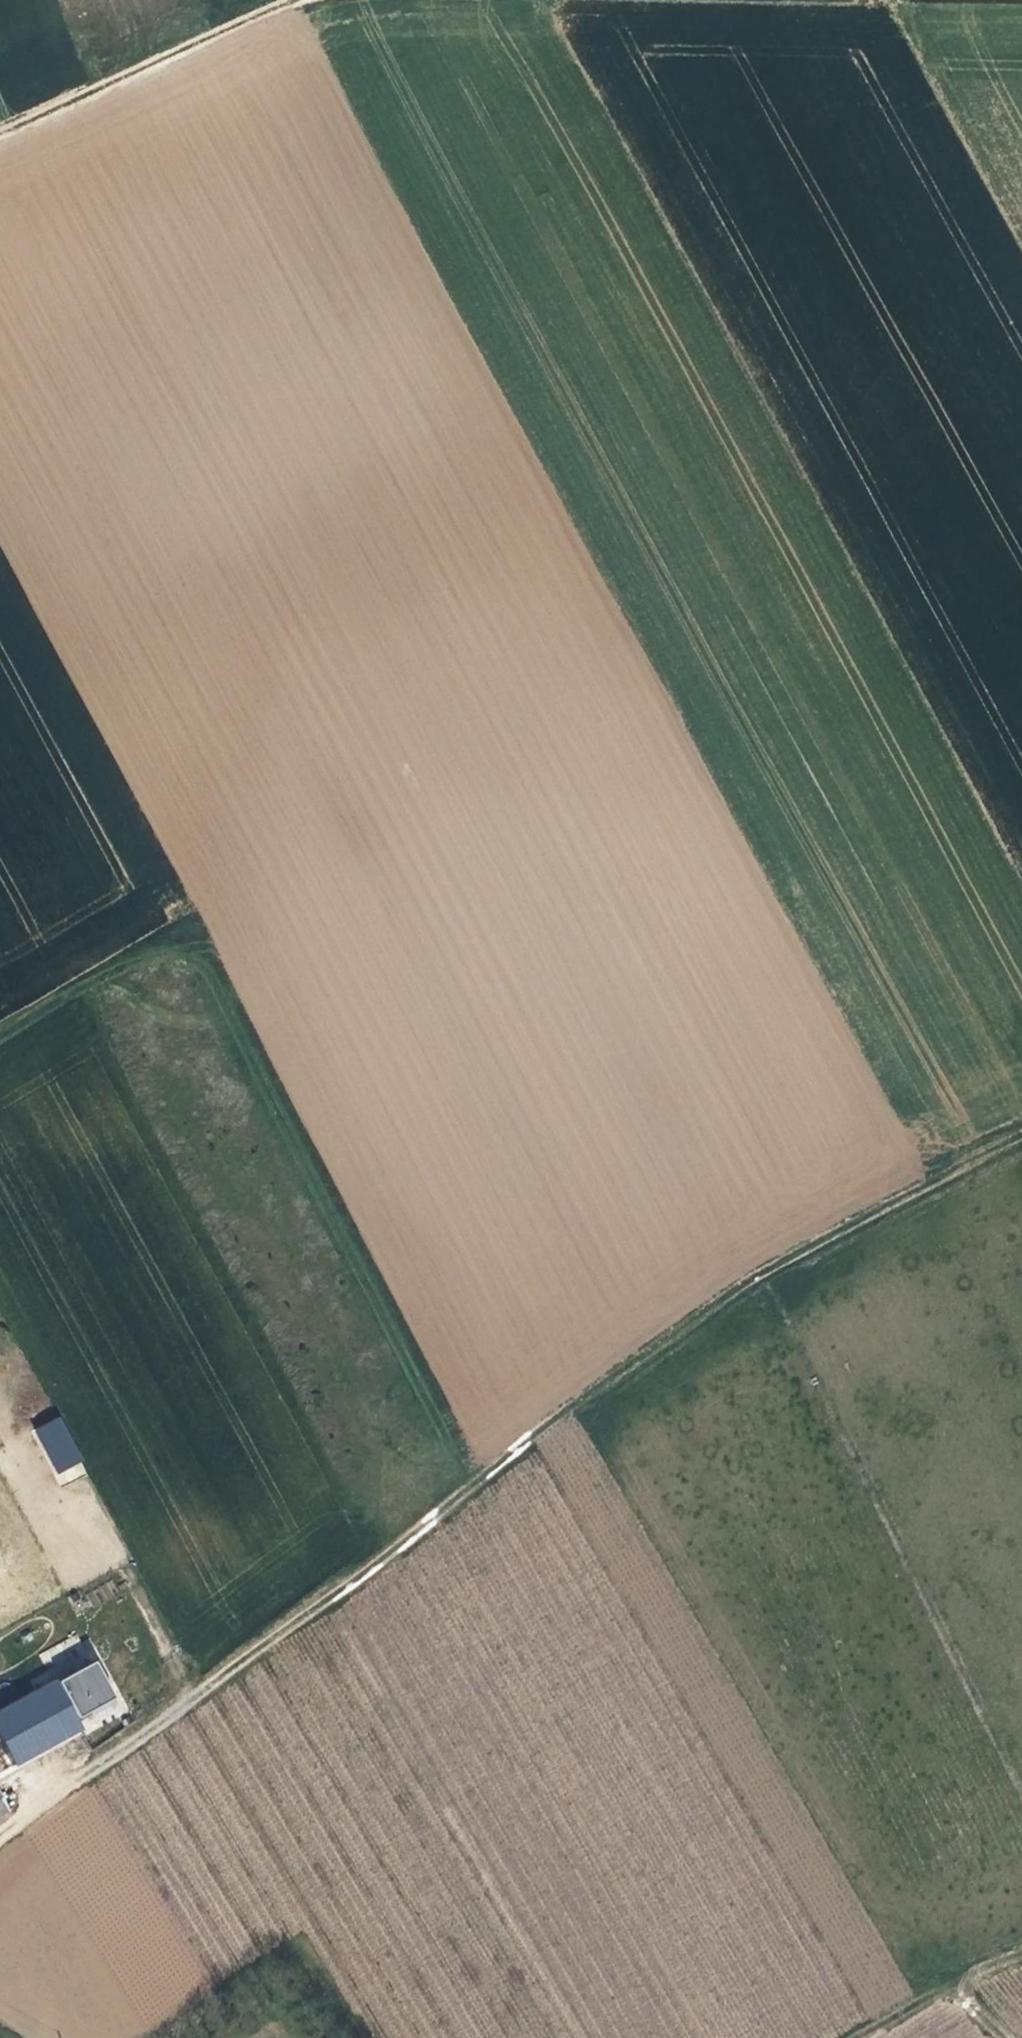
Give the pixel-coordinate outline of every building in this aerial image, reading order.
[(59,1413),(35,1425),(58,1467),(83,1455),(59,1413)] [(58,1677),(48,1683),(58,1702),(69,1696),(79,1714),(91,1708),(115,1695),(96,1659),(59,1679),(58,1677)] [(0,1708),(0,1730),(17,1761),(84,1725),(81,1719),(93,1712),(91,1708),(79,1714),(69,1696),(58,1702),(48,1683),(0,1708)] [(12,1807),(7,1797),(0,1788),(0,1816),(12,1807)]
